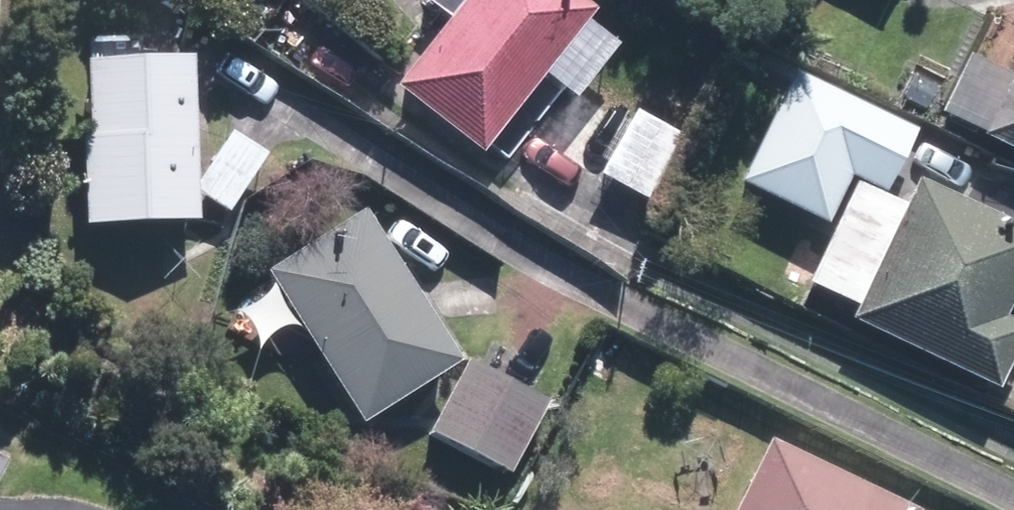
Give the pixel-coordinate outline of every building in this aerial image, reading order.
[(484,155),(595,13),(579,0),(427,0),(453,21),(399,88),(484,155)] [(789,209),(815,221),(869,110),(744,50),(730,79),(765,96),(728,174),(791,205),(789,209)] [(82,141),(85,228),(201,222),(200,196),(228,216),(268,156),(232,131),(199,180),(194,58),(88,64),(92,141),(82,141)] [(1013,152),(1013,75),(983,137),(1013,152)] [(600,176),(642,201),(679,139),(638,113),(600,176)] [(999,392),(1013,361),(1013,326),(1006,322),(1013,305),(1013,229),(922,185),(909,211),(855,185),(807,286),(858,309),(852,323),(999,392)] [(269,275),(364,427),(461,365),(366,215),(269,275)] [(429,432),(511,476),(549,403),(468,360),(429,432)] [(771,441),(737,509),(913,509),(771,441)]
